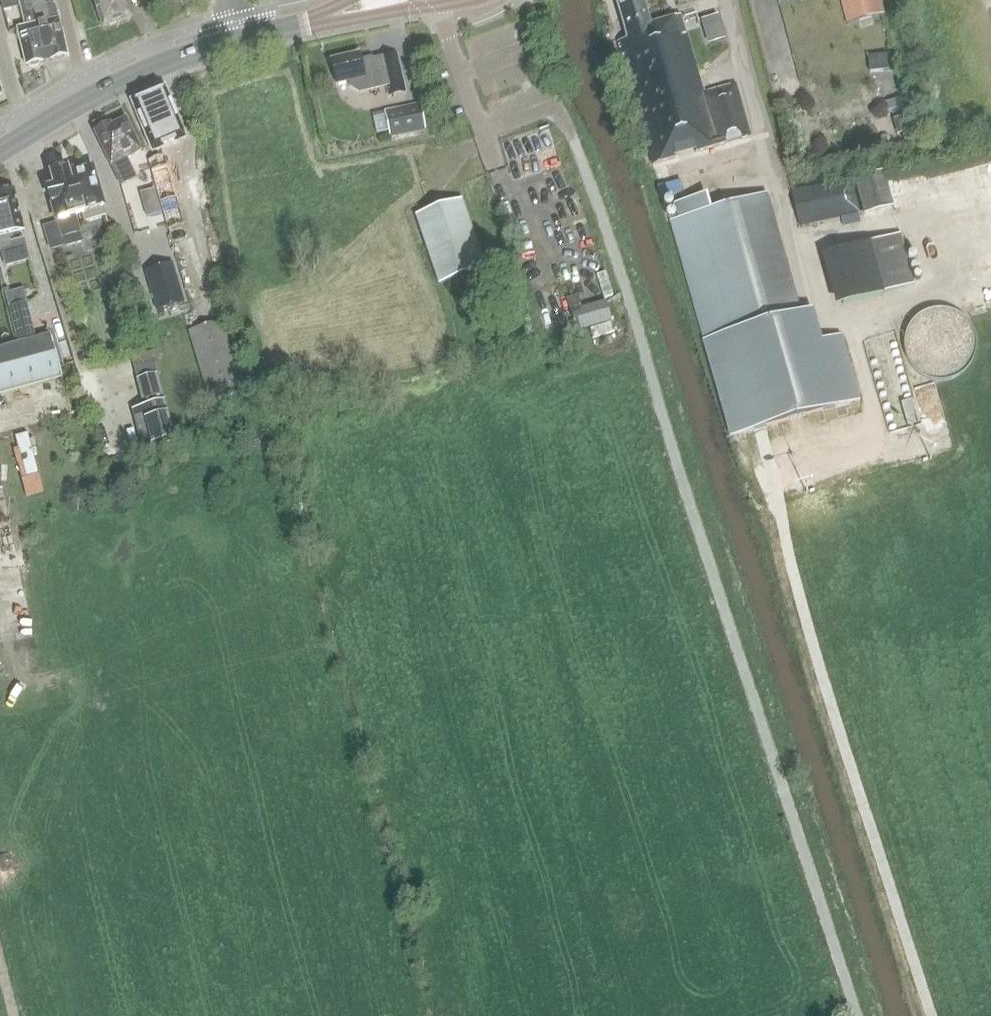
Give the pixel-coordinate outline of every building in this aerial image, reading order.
[(27,27),(18,29),(27,67),(30,66),(32,68),(38,66),(39,64),(46,63),(32,0),(21,0),(27,27)] [(46,63),(54,60),(56,62),(63,61),(64,58),(67,57),(60,20),(58,20),(55,7),(50,4),(47,5),(46,0),(32,0),(46,63)] [(96,12),(99,11),(104,26),(108,25),(111,27),(117,24),(118,21),(130,17),(125,2),(127,2),(127,0),(92,0),(96,12)] [(746,138),(732,85),(699,94),(677,15),(650,22),(644,0),(612,0),(622,37),(616,39),(650,164),(746,138)] [(883,15),(879,0),(841,0),(847,25),(883,15)] [(367,91),(386,87),(388,97),(404,93),(397,56),(379,59),(380,61),(362,65),(360,55),(332,60),(337,83),(349,80),(350,88),(358,93),(367,91)] [(893,55),(868,57),(869,72),(895,70),(893,55)] [(182,133),(164,87),(149,93),(149,95),(134,101),(152,146),(182,133)] [(903,96),(886,100),(888,110),(905,107),(903,96)] [(420,104),(384,111),(389,137),(425,130),(420,104)] [(895,117),(901,138),(912,135),(906,114),(895,117)] [(138,179),(128,158),(140,153),(126,121),(110,129),(110,127),(96,133),(121,187),(138,179)] [(167,228),(182,224),(164,155),(146,159),(167,228)] [(83,242),(76,215),(84,214),(86,223),(102,219),(100,208),(102,208),(93,170),(67,176),(63,171),(59,168),(53,170),(49,174),(49,179),(53,189),(47,191),(55,224),(44,227),(50,251),(83,242)] [(885,172),(854,180),(863,215),(893,207),(885,172)] [(799,227),(860,213),(852,176),(791,189),(799,227)] [(23,233),(15,195),(8,187),(1,188),(0,190),(0,252),(12,250),(9,236),(23,233)] [(145,221),(139,192),(117,196),(123,225),(145,221)] [(707,342),(733,435),(854,401),(837,339),(809,347),(800,316),(767,196),(672,222),(705,342),(707,342)] [(463,199),(415,216),(439,285),(486,269),(463,199)] [(900,235),(821,255),(834,305),(913,285),(900,235)] [(131,281),(118,285),(122,301),(135,297),(131,281)] [(22,289),(4,294),(17,341),(35,336),(22,289)] [(575,332),(611,322),(605,301),(578,309),(576,301),(567,304),(575,332)] [(210,402),(242,392),(221,322),(189,332),(210,402)] [(0,348),(0,394),(61,378),(50,335),(0,348)] [(143,408),(132,410),(142,450),(174,443),(157,375),(160,374),(154,352),(131,358),(136,380),(143,408)] [(14,436),(26,494),(44,491),(31,432),(14,436)]
